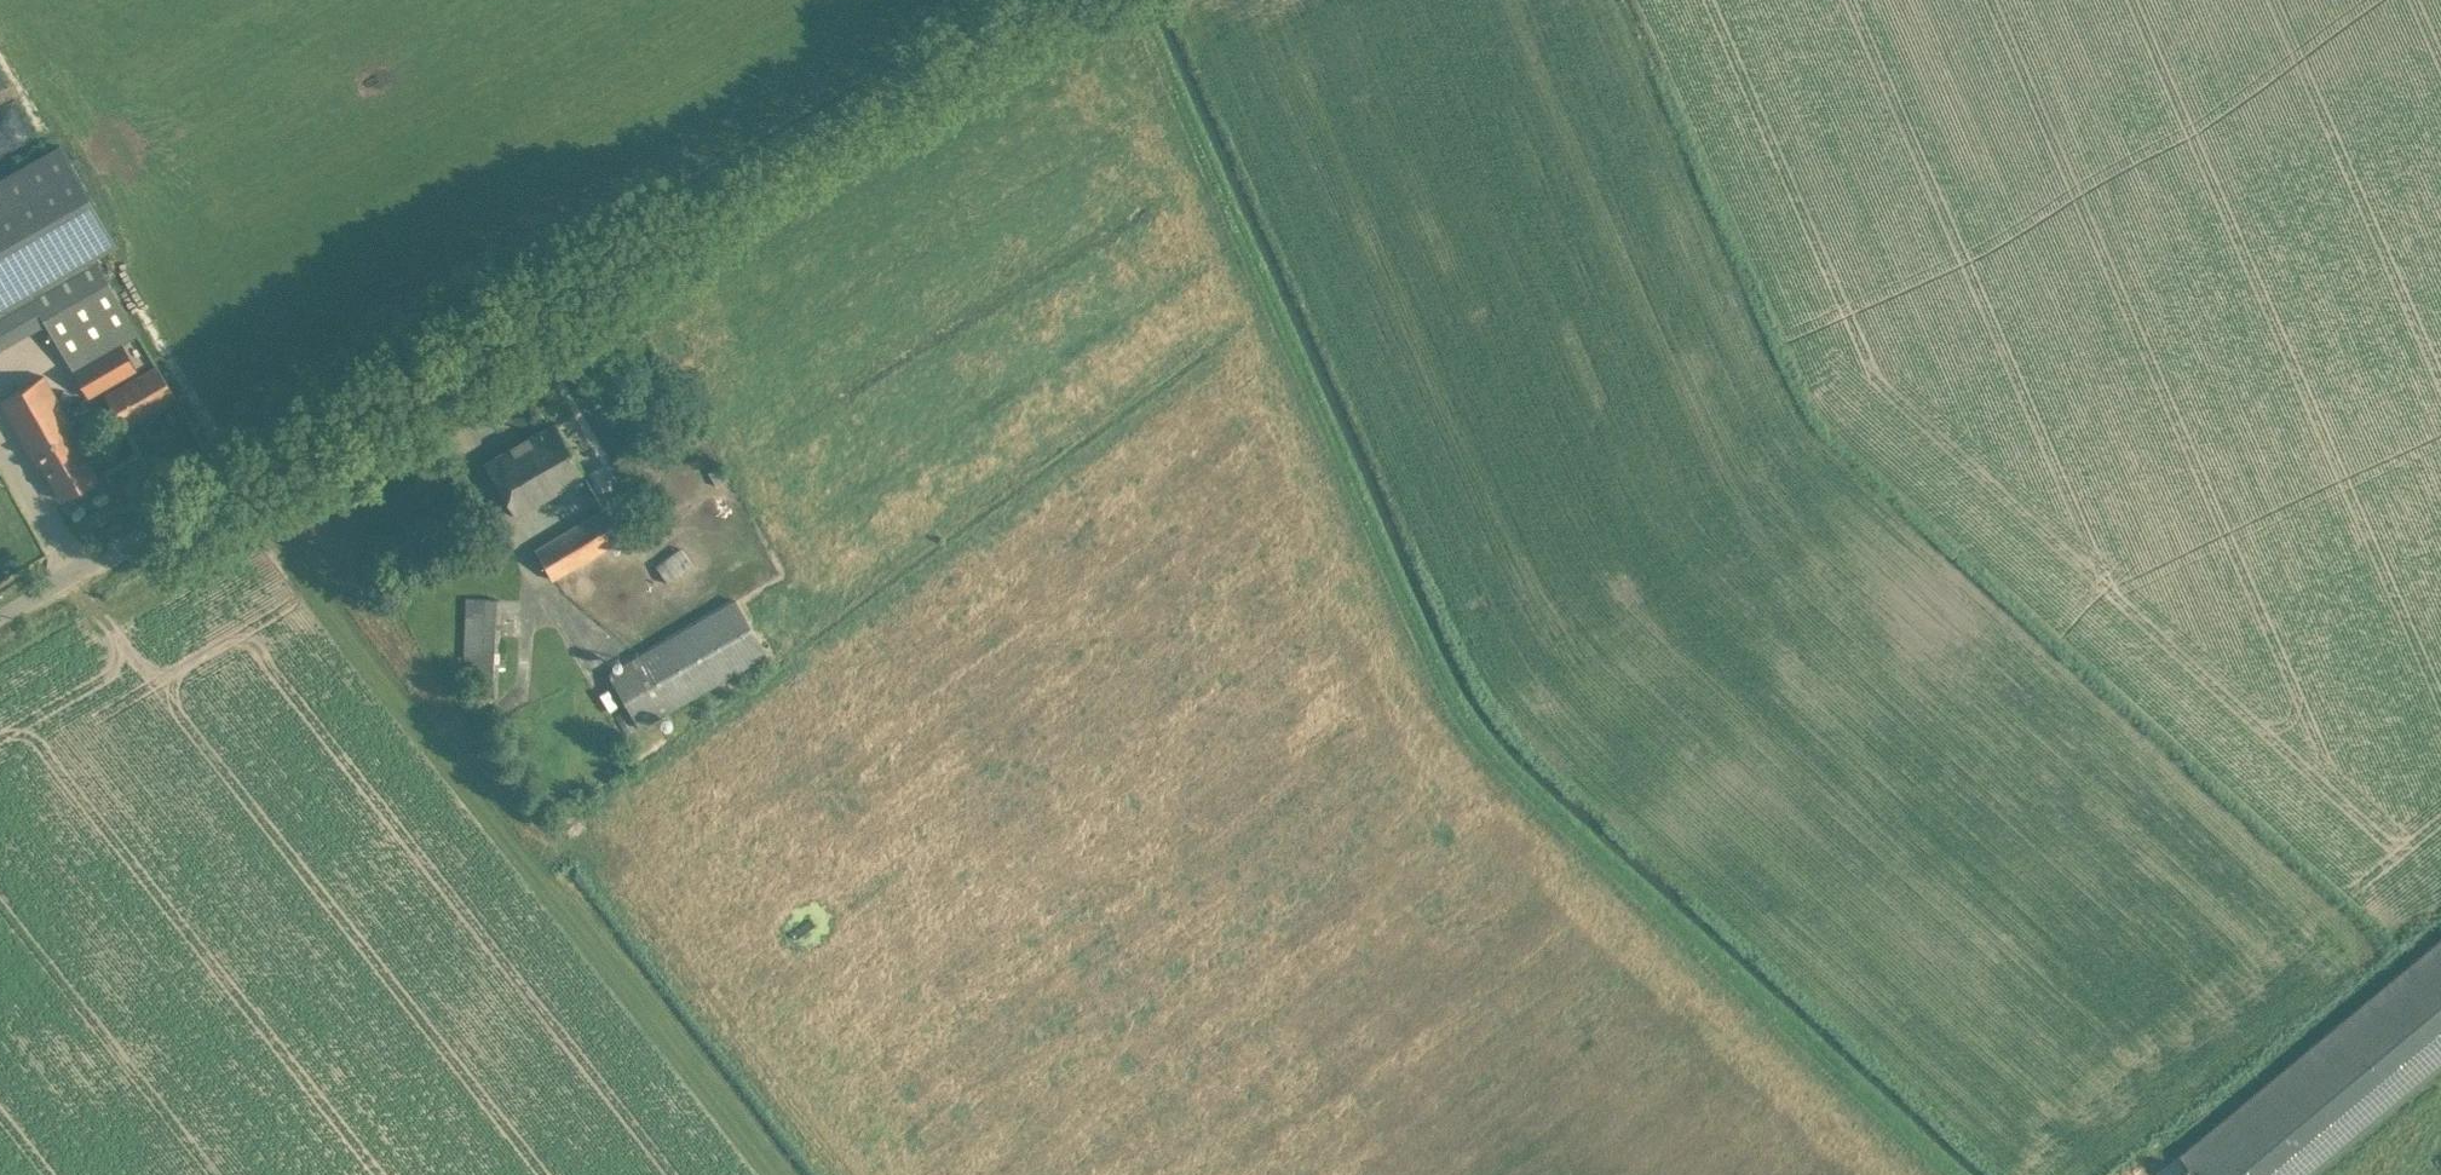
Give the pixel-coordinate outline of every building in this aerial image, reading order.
[(45,319),(74,368),(138,330),(94,258),(114,246),(116,245),(74,174),(58,147),(0,181),(0,346),(45,319)] [(121,342),(74,370),(90,397),(137,368),(121,342)] [(175,395),(156,364),(104,396),(123,427),(175,395)] [(86,456),(78,442),(81,440),(44,374),(0,399),(0,400),(37,465),(41,463),(61,499),(98,477),(86,456)] [(585,475),(567,443),(555,422),(485,463),(515,516),(585,475)] [(555,578),(617,538),(599,510),(537,549),(555,578)] [(682,545),(657,563),(670,582),(695,564),(682,545)] [(470,598),(468,663),(475,663),(474,694),(497,695),(500,599),(470,598)] [(609,673),(639,726),(766,653),(735,600),(609,673)] [(2181,1154),(2190,1164),(2181,1172),(2184,1174),(2312,1174),(2440,1068),(2440,939),(2181,1154)]
